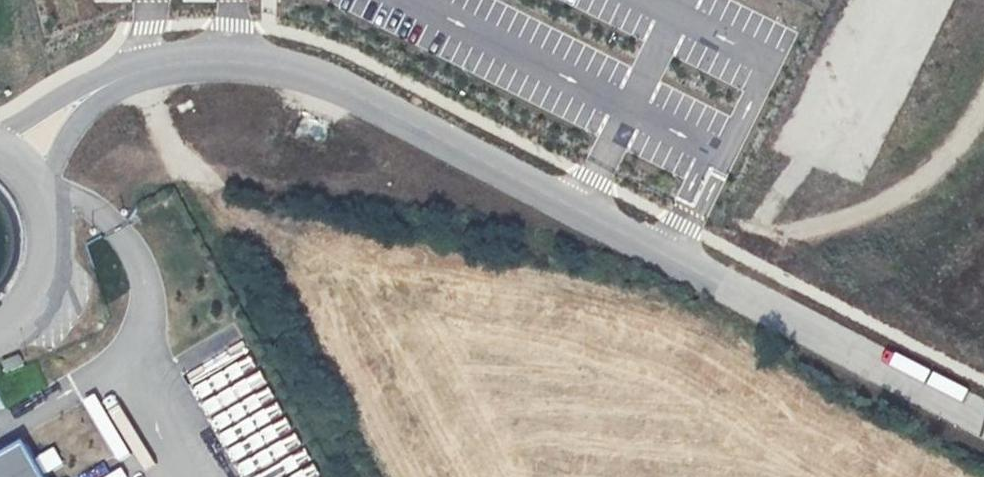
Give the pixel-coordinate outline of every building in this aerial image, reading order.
[(19,446),(0,457),(0,476),(38,476),(19,446)]
